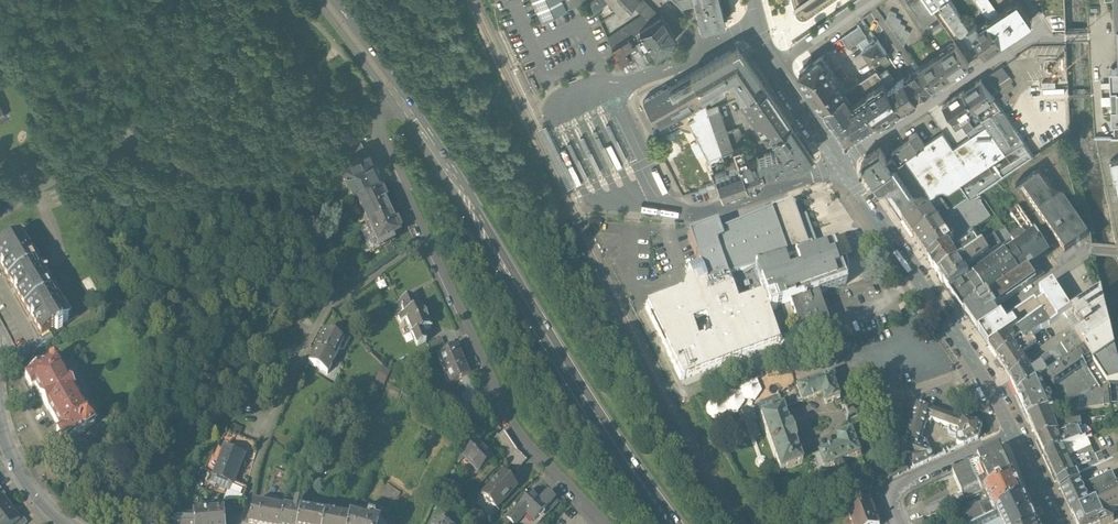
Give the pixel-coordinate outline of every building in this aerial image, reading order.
[(562,1),(562,0),(533,0),(542,23),(569,8),(569,9),(586,0),(563,0),(562,1)] [(590,1),(594,9),(605,0),(592,0),(590,1)] [(662,17),(644,0),(641,0),(634,7),(642,15),(607,38),(612,49),(631,37),(640,31),(662,17)] [(608,0),(611,4),(614,2),(620,9),(630,0),(608,0)] [(681,8),(695,5),(693,0),(673,0),(681,8)] [(695,5),(701,28),(726,22),(720,0),(693,0),(695,5)] [(925,26),(937,18),(933,11),(925,0),(907,0),(925,26)] [(933,11),(940,6),(940,5),(948,0),(925,0),(933,11)] [(940,6),(959,33),(963,34),(970,29),(969,28),(950,0),(948,0),(940,5),(940,6)] [(988,20),(999,13),(989,0),(975,0),(988,20)] [(1002,40),(1027,24),(1026,22),(1031,18),(1018,0),(999,13),(988,20),(989,21),(1002,40)] [(885,20),(904,46),(910,32),(904,29),(906,26),(900,23),(902,20),(895,17),(897,13),(890,10),(885,20)] [(866,24),(877,40),(890,58),(900,73),(915,62),(904,46),(885,20),(881,14),(866,24)] [(662,17),(640,31),(643,36),(640,39),(644,45),(647,43),(655,55),(674,43),(675,36),(662,17)] [(970,29),(986,52),(1002,40),(989,21),(979,27),(976,23),(969,28),(970,29)] [(841,38),(849,49),(858,43),(863,39),(866,37),(859,26),(841,38)] [(629,60),(625,52),(635,45),(631,37),(612,49),(620,66),(629,60)] [(872,43),(863,50),(871,62),(880,56),(884,62),(890,58),(877,40),(876,41),(872,43)] [(942,53),(938,56),(951,76),(969,63),(953,42),(940,51),(942,53)] [(737,47),(716,59),(727,76),(742,98),(763,83),(762,83),(737,47)] [(631,49),(625,52),(629,60),(620,66),(624,73),(641,67),(637,61),(631,49)] [(929,66),(921,71),(933,88),(951,76),(938,56),(927,63),(929,66)] [(800,72),(823,106),(845,92),(821,57),(800,72)] [(690,74),(702,96),(708,92),(709,94),(723,86),(720,80),(727,76),(716,59),(690,74)] [(1110,66),(1112,120),(1117,120),(1117,65),(1110,66)] [(1003,66),(983,80),(990,91),(995,87),(1000,84),(1010,77),(1003,66)] [(912,75),(905,80),(918,98),(933,88),(921,71),(918,67),(911,72),(912,75)] [(9,74),(5,68),(0,71),(0,78),(9,74)] [(882,123),(903,108),(880,75),(877,70),(845,92),(823,106),(844,137),(845,136),(850,138),(851,139),(879,120),(879,119),(882,123)] [(887,70),(880,75),(903,108),(918,98),(905,80),(904,78),(894,85),(892,83),(894,82),(894,80),(887,70)] [(702,96),(690,74),(643,102),(658,131),(659,134),(679,124),(680,126),(690,129),(692,128),(711,164),(724,159),(721,151),(707,111),(702,96)] [(1014,81),(1010,77),(1000,84),(1003,89),(1011,83),(1014,81)] [(963,91),(974,107),(976,110),(995,98),(981,79),(963,91)] [(790,123),(763,83),(742,98),(739,100),(755,123),(758,127),(766,139),(771,136),(790,123)] [(1015,89),(1011,83),(1003,89),(1001,91),(1005,96),(1008,94),(1015,89)] [(995,87),(990,91),(993,95),(999,92),(995,87)] [(943,105),(954,121),(974,107),(963,91),(943,105)] [(1011,99),(1008,94),(1005,96),(998,101),(1001,107),(1011,99)] [(1002,147),(1020,135),(1015,127),(995,98),(976,110),(983,120),(987,126),(1002,147)] [(741,144),(744,143),(739,128),(727,132),(718,107),(707,111),(721,151),(732,147),(741,144)] [(970,137),(987,126),(983,120),(967,132),(970,137)] [(790,123),(771,136),(782,152),(790,149),(793,152),(801,164),(806,160),(806,161),(813,156),(810,152),(809,152),(791,125),(790,123)] [(904,224),(1006,153),(1002,147),(987,126),(970,137),(953,149),(942,133),(925,145),(874,180),(889,202),(904,224)] [(348,154),(362,148),(354,131),(343,136),(346,142),(343,143),(348,154)] [(863,164),(874,180),(925,145),(916,132),(910,137),(911,139),(892,152),(895,156),(888,160),(880,148),(864,159),(863,164)] [(1006,153),(1015,167),(1034,154),(1023,140),(1020,135),(1002,147),(1006,153)] [(732,147),(737,160),(746,186),(764,180),(757,159),(750,162),(747,159),(741,144),(732,147)] [(339,158),(343,166),(365,155),(362,148),(348,154),(339,158)] [(775,152),(764,155),(771,177),(772,177),(772,176),(793,169),(794,169),(794,168),(801,164),(793,152),(790,149),(782,152),(777,154),(776,152),(775,152)] [(998,179),(1015,167),(1006,153),(904,224),(914,239),(976,197),(980,194),(979,192),(998,179)] [(764,180),(771,177),(764,155),(756,158),(757,159),(764,180)] [(381,183),(369,156),(342,169),(354,196),(358,194),(370,219),(391,209),(384,195),(387,194),(383,187),(381,188),(379,184),(381,183)] [(726,171),(714,175),(722,195),(746,186),(737,160),(724,164),(725,165),(724,166),(726,171)] [(1065,253),(1089,236),(1040,166),(1017,182),(1065,253)] [(1004,187),(998,179),(979,192),(980,194),(984,200),(1004,187)] [(949,248),(991,219),(976,197),(914,239),(929,261),(949,248)] [(715,225),(688,235),(698,262),(706,286),(727,280),(726,278),(735,276),(768,266),(768,265),(783,260),(783,261),(809,253),(791,202),(769,210),(770,213),(719,234),(715,225)] [(395,219),(391,209),(370,219),(380,242),(394,236),(392,232),(400,228),(398,226),(401,225),(398,218),(395,219)] [(1016,245),(1035,232),(1019,209),(1011,215),(1024,233),(1020,235),(1016,230),(1009,235),(1012,239),(1016,245)] [(276,234),(282,228),(278,223),(281,221),(275,214),(268,220),(272,224),(269,226),(276,234)] [(989,255),(1012,239),(1009,235),(1005,230),(983,245),(989,255)] [(964,312),(988,296),(1036,262),(1049,253),(1035,232),(1016,245),(1016,246),(970,277),(970,278),(950,291),(964,312)] [(38,262),(31,249),(24,237),(20,236),(14,240),(11,239),(6,241),(5,245),(0,249),(0,262),(10,279),(38,262)] [(939,276),(980,248),(975,240),(956,253),(957,255),(955,257),(949,248),(929,261),(939,276)] [(978,263),(989,255),(983,245),(980,248),(939,276),(950,291),(970,278),(970,277),(967,274),(979,265),(978,263)] [(818,252),(810,255),(809,253),(783,261),(783,260),(768,265),(768,266),(735,276),(726,278),(727,280),(706,286),(698,262),(685,267),(690,280),(687,282),(685,284),(684,287),(683,289),(683,291),(684,293),(645,306),(681,377),(780,342),(769,312),(782,307),(817,294),(846,284),(847,279),(847,273),(845,264),(839,264),(838,261),(840,260),(841,257),(838,248),(835,246),(833,247),(818,252)] [(38,262),(10,279),(26,307),(55,290),(47,277),(38,262)] [(988,296),(996,308),(1045,275),(1036,262),(988,296)] [(1045,297),(1037,303),(1043,312),(1042,313),(1050,324),(1064,314),(1071,310),(1054,283),(1041,292),(1045,297)] [(1085,330),(1108,315),(1102,289),(1072,309),(1076,314),(1075,315),(1085,330)] [(64,305),(55,290),(26,307),(43,336),(54,329),(58,330),(62,327),(63,325),(71,320),(63,306),(64,305)] [(419,303),(413,291),(399,297),(403,305),(405,310),(398,313),(401,318),(406,316),(409,323),(408,323),(411,329),(412,328),(418,341),(427,336),(422,326),(431,322),(422,302),(419,303)] [(817,294),(782,307),(787,321),(795,318),(805,346),(832,336),(831,332),(817,294)] [(999,318),(993,310),(996,308),(988,296),(964,312),(964,313),(965,312),(979,332),(999,318)] [(397,308),(403,305),(399,297),(393,300),(397,308)] [(979,332),(990,348),(1042,313),(1043,312),(1037,303),(1035,300),(1010,317),(1007,314),(999,318),(979,332)] [(909,306),(901,311),(905,317),(909,314),(909,315),(913,312),(909,306)] [(1068,320),(1075,315),(1076,314),(1072,309),(1071,310),(1064,314),(1068,320)] [(1032,336),(1050,324),(1042,313),(990,348),(998,360),(1015,348),(1032,336)] [(106,326),(109,331),(129,320),(126,315),(106,326)] [(1108,315),(1085,330),(1076,336),(1086,351),(1108,384),(1108,383),(1117,381),(1117,358),(1108,315)] [(317,346),(335,356),(340,347),(342,348),(348,337),(335,330),(333,334),(325,330),(317,346)] [(431,346),(445,340),(442,333),(428,339),(431,346)] [(1086,351),(1076,336),(1073,338),(1071,334),(1062,340),(1064,344),(1057,349),(1062,356),(1067,363),(1086,351)] [(1015,348),(998,360),(1011,380),(1028,368),(1018,353),(1022,352),(1037,343),(1032,336),(1015,348)] [(470,369),(457,341),(457,342),(452,344),(438,350),(451,378),(463,373),(469,370),(470,369)] [(328,371),(336,356),(335,356),(317,346),(309,361),(328,371)] [(1062,356),(1057,349),(1049,354),(1054,362),(1062,356)] [(1064,408),(1066,407),(1069,412),(1110,406),(1108,383),(1108,384),(1086,351),(1067,363),(1018,396),(1029,419),(1050,412),(1052,412),(1054,411),(1064,408)] [(1034,376),(1028,368),(1011,380),(1018,396),(1067,363),(1062,356),(1054,362),(1044,369),(1043,367),(1037,371),(1036,372),(1037,373),(1037,376),(1034,376)] [(44,365),(43,364),(24,375),(27,381),(25,382),(30,390),(35,388),(41,398),(68,382),(55,359),(44,365)] [(390,367),(383,363),(377,375),(384,378),(390,367)] [(1036,372),(1037,371),(1032,365),(1028,368),(1034,376),(1037,376),(1037,373),(1036,372)] [(475,382),(469,370),(463,373),(468,385),(475,382)] [(832,373),(797,387),(802,401),(823,394),(826,403),(841,397),(832,373)] [(485,401),(476,381),(475,382),(468,385),(463,387),(472,407),(485,401)] [(726,415),(726,406),(743,406),(743,396),(756,396),(756,381),(741,382),(741,386),(726,386),(726,394),(709,394),(709,415),(726,415)] [(68,382),(41,398),(54,420),(81,404),(68,382)] [(402,386),(394,382),(390,391),(393,392),(394,390),(399,392),(402,386)] [(67,444),(95,428),(95,424),(89,415),(87,414),(81,404),(54,420),(63,435),(56,439),(60,446),(66,443),(67,444)] [(781,404),(759,412),(779,467),(801,458),(793,438),(794,438),(789,423),(788,423),(781,404)] [(960,431),(963,420),(917,404),(911,424),(925,429),(928,421),(960,431)] [(1029,419),(1038,440),(1058,434),(1082,429),(1081,420),(1063,423),(1064,428),(1056,430),(1053,421),(1050,412),(1029,419)] [(1063,414),(1052,412),(1050,412),(1053,421),(1063,421),(1063,414)] [(963,419),(963,420),(960,431),(957,440),(957,442),(963,445),(978,438),(982,425),(963,419)] [(925,429),(911,424),(908,432),(922,437),(925,429)] [(507,453),(517,443),(505,425),(493,433),(507,453)] [(1045,455),(1063,447),(1087,438),(1092,436),(1088,427),(1082,429),(1058,434),(1038,440),(1045,455)] [(236,433),(228,429),(225,435),(233,438),(236,433)] [(840,444),(820,452),(825,467),(834,464),(836,469),(847,466),(844,460),(861,454),(853,430),(837,435),(840,444)] [(901,453),(912,457),(915,458),(919,447),(922,437),(908,432),(901,453)] [(483,441),(478,436),(464,449),(463,447),(460,445),(457,451),(461,455),(465,451),(478,465),(491,453),(482,442),(483,441)] [(1063,447),(1072,466),(1102,452),(1101,452),(1095,455),(1087,438),(1063,447)] [(246,452),(225,443),(209,483),(219,487),(220,485),(228,488),(228,487),(229,488),(232,480),(234,481),(246,452)] [(527,453),(517,443),(507,453),(517,463),(527,453)] [(1111,443),(1105,446),(1110,457),(1116,454),(1111,443)] [(933,453),(919,447),(915,458),(912,457),(909,458),(914,468),(932,459),(933,459),(933,458),(934,457),(934,456),(934,455),(933,453)] [(1054,475),(1072,466),(1063,447),(1045,455),(1054,475)] [(979,460),(979,461),(953,472),(965,499),(984,491),(1015,476),(1002,449),(979,460)] [(825,467),(820,452),(815,454),(820,469),(825,467)] [(1105,460),(1102,452),(1072,466),(1076,474),(1077,474),(1105,460)] [(518,480),(503,465),(483,485),(497,500),(518,480)] [(1054,475),(1061,488),(1080,480),(1077,474),(1076,474),(1072,466),(1054,475)] [(204,475),(197,471),(194,478),(200,481),(204,475)] [(1080,480),(1091,505),(1104,499),(1107,491),(1117,486),(1117,483),(1112,471),(1088,483),(1080,480)] [(1015,476),(984,491),(988,500),(954,515),(958,523),(970,523),(974,522),(998,511),(1025,498),(1015,476)] [(388,479),(383,487),(393,494),(398,487),(388,479)] [(1072,514),(1091,505),(1080,480),(1061,488),(1072,514)] [(540,495),(531,486),(507,510),(515,518),(523,511),(521,509),(525,505),(528,508),(530,506),(537,512),(547,502),(549,504),(558,496),(548,486),(540,495)] [(1114,520),(1111,513),(1117,510),(1117,486),(1107,491),(1104,499),(1091,505),(1072,514),(1077,523),(1106,523),(1114,520)] [(229,488),(228,487),(228,488),(225,495),(240,497),(241,496),(242,496),(244,493),(229,488)] [(11,505),(2,494),(0,496),(0,514),(11,505)] [(356,502),(367,508),(369,502),(359,496),(356,502)] [(874,510),(876,510),(871,496),(870,497),(847,506),(854,523),(879,523),(874,510)] [(265,523),(269,501),(255,498),(254,498),(250,520),(265,523)] [(1025,498),(998,511),(1001,520),(992,523),(1036,523),(1025,498)] [(301,508),(302,502),(295,500),(294,506),(285,504),(281,523),(298,523),(301,508)] [(285,504),(269,501),(265,523),(270,523),(281,523),(285,504)] [(11,505),(0,514),(0,523),(10,523),(12,523),(20,516),(11,505)] [(325,512),(334,514),(336,512),(337,508),(327,505),(325,512)] [(325,512),(315,510),(316,507),(310,506),(310,510),(301,508),(298,523),(323,523),(325,512)] [(224,507),(193,511),(193,517),(194,523),(226,523),(224,507)] [(349,517),(334,514),(325,512),(323,523),(347,523),(349,517)] [(23,523),(27,519),(23,513),(20,516),(12,523),(13,523),(21,523),(23,523)] [(350,514),(349,517),(347,523),(378,523),(379,519),(369,516),(368,519),(363,518),(352,515),(350,514)] [(430,523),(454,523),(434,515),(430,523)]
